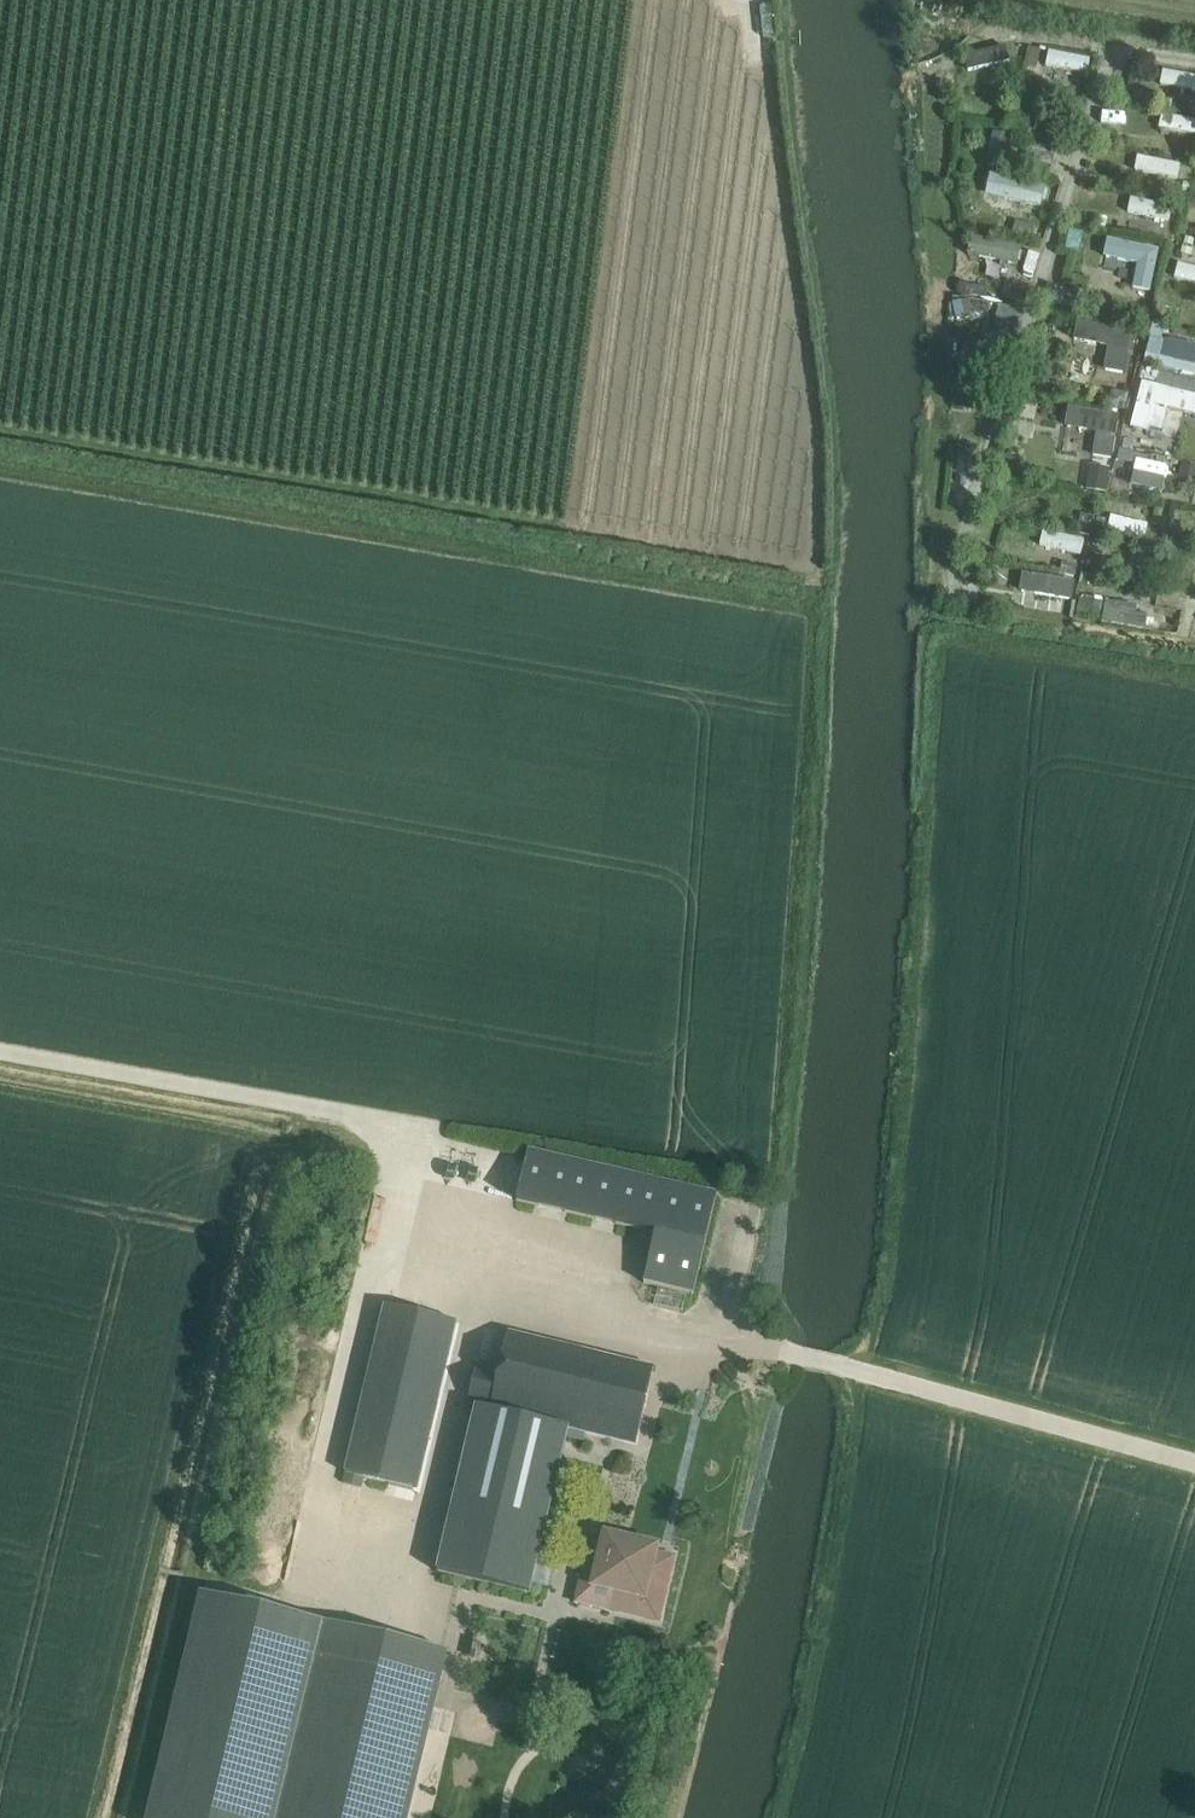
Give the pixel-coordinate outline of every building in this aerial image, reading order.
[(657,1236),(644,1288),(692,1299),(716,1198),(529,1153),(518,1203),(657,1236)] [(385,1308),(345,1477),(343,1485),(363,1490),(365,1482),(417,1494),(457,1326),(385,1308)] [(569,1431),(572,1432),(571,1437),(584,1440),(585,1435),(635,1447),(637,1440),(650,1391),(655,1370),(508,1335),(499,1372),(477,1367),(467,1407),(476,1409),(437,1576),(530,1597),(569,1431)] [(592,1540),(578,1602),(611,1610),(658,1621),(669,1574),(651,1569),(655,1552),(608,1541),(608,1543),(592,1540)] [(444,1651),(214,1590),(158,1814),(172,1817),(399,1817),(444,1651)]
